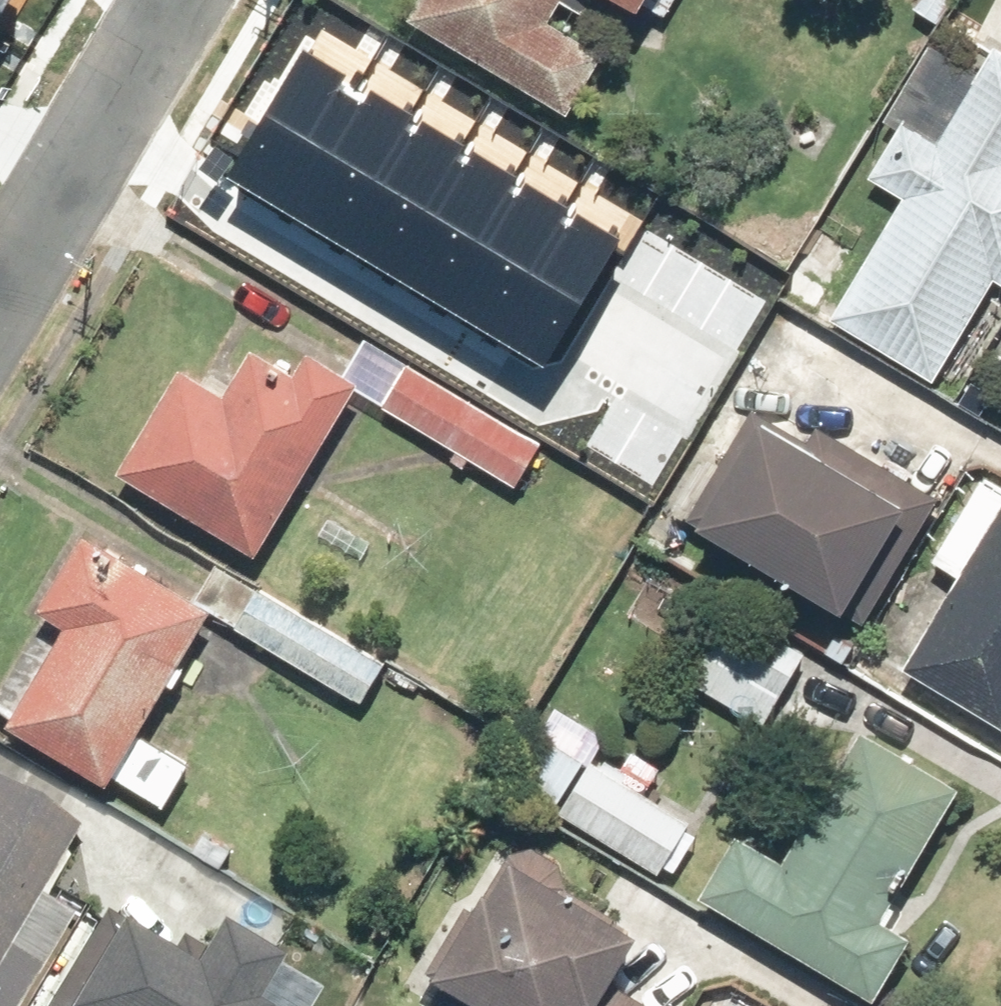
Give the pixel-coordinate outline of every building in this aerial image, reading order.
[(680,0),(416,0),(407,13),(563,115),(635,4),(665,23),(680,0)] [(943,22),(959,0),(913,0),(943,22)] [(998,39),(942,134),(912,117),(874,181),(904,199),(836,312),(940,374),(1000,273),(1000,41),(998,39)] [(312,47),(229,178),(543,374),(626,243),(312,47)] [(235,391),(184,361),(124,465),(267,547),(366,374),(316,345),(302,368),(261,345),(235,391)] [(418,356),(388,404),(516,485),(546,437),(418,356)] [(810,435),(764,406),(697,511),(867,620),(948,494),(823,414),(810,435)] [(913,659),(1000,712),(1000,473),(996,470),(939,564),(962,578),(913,659)] [(224,605),(101,531),(54,609),(73,620),(43,670),(24,658),(0,699),(0,710),(165,810),(195,760),(148,731),(224,605)] [(257,589),(237,622),(366,700),(386,667),(257,589)] [(728,603),(685,677),(763,722),(805,648),(728,603)] [(553,721),(516,777),(657,869),(694,813),(553,721)] [(740,821),(701,886),(883,997),(919,938),(889,919),(969,787),(864,722),(786,849),(740,821)] [(85,834),(0,778),(0,1005),(18,1005),(77,916),(45,895),(85,834)] [(514,831),(430,956),(504,1005),(667,1005),(614,971),(647,921),(514,831)] [(257,1001),(283,965),(217,918),(184,965),(113,914),(47,1005),(264,1005),(257,1001)]
